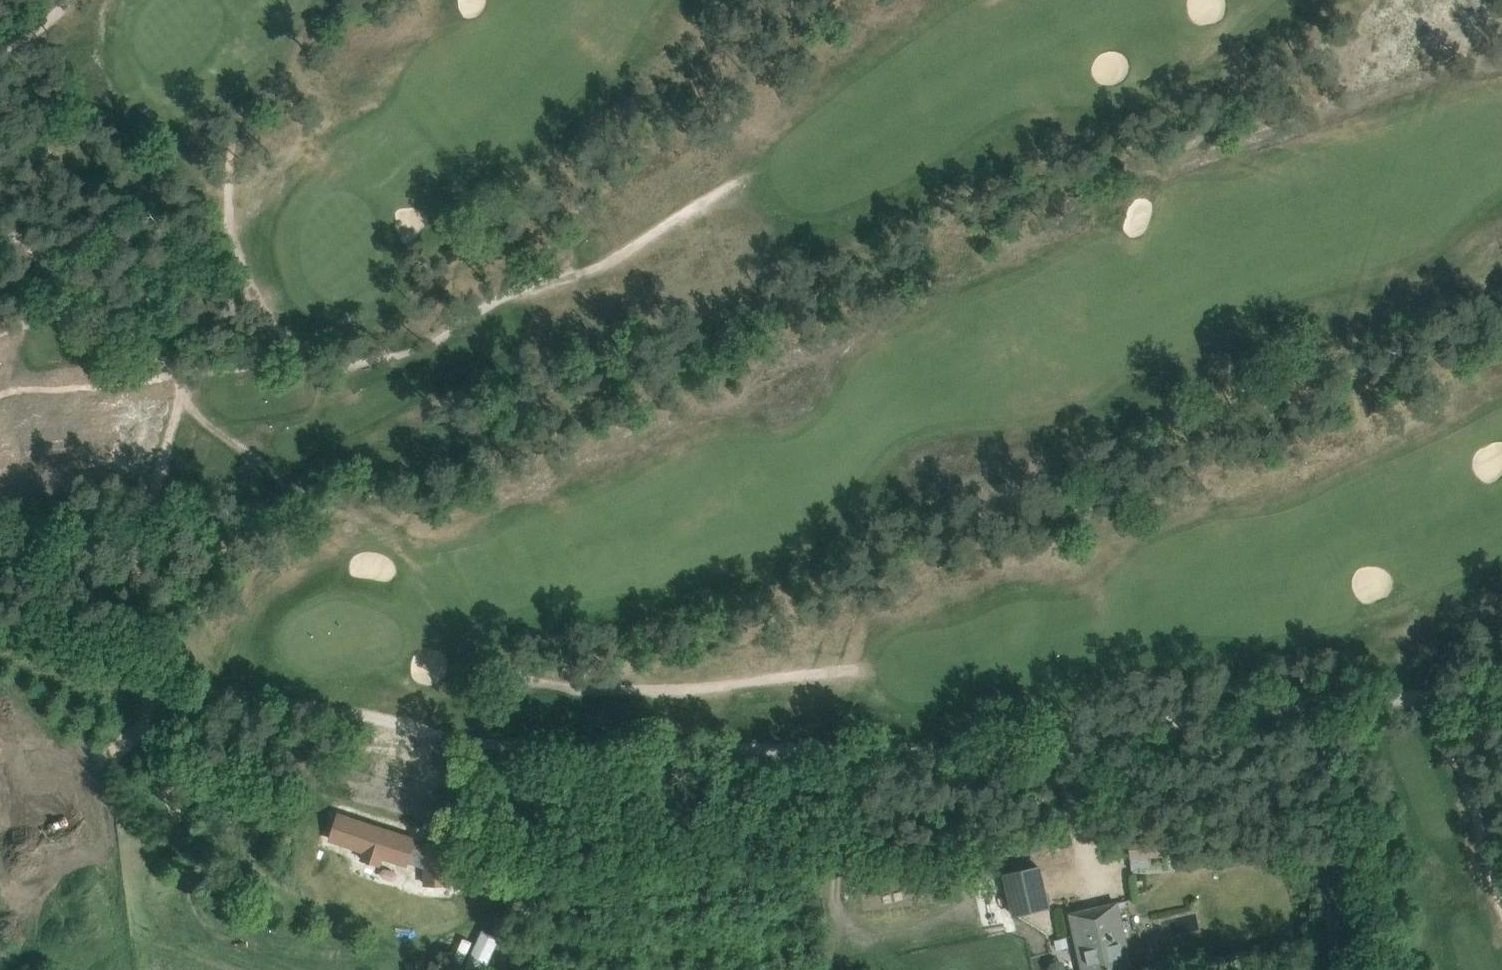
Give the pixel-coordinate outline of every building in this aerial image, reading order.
[(220,286),(217,279),(206,284),(209,291),(220,286)] [(410,840),(344,817),(335,841),(361,850),(358,859),(373,864),(376,856),(401,864),(402,861),(420,867),(420,885),(440,885),(441,844),(421,844),(421,848),(408,844),(410,840)] [(1129,841),(1132,870),(1153,869),(1152,857),(1167,856),(1165,837),(1129,841)] [(1049,907),(1040,867),(1004,876),(1013,916),(1049,907)] [(1075,941),(1082,969),(1133,969),(1122,922),(1117,903),(1099,907),(1099,915),(1071,921),(1075,941)]
